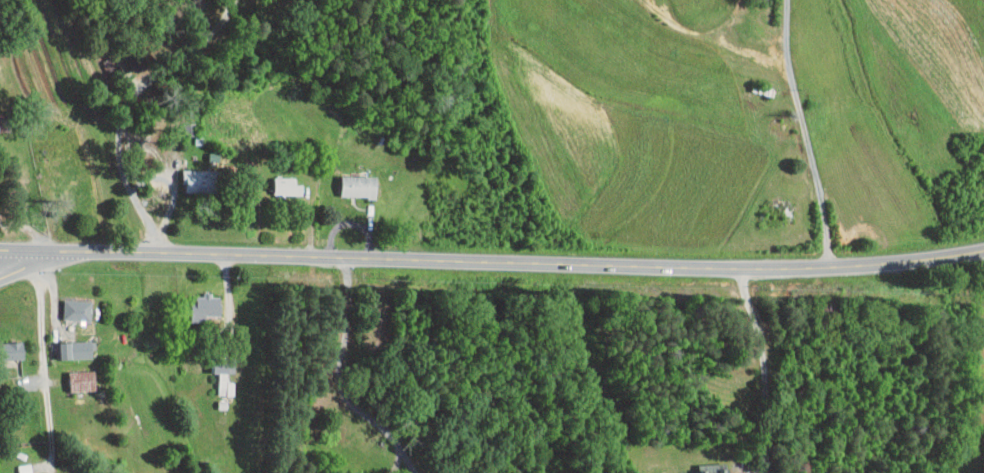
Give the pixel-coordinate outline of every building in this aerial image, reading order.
[(176,185),(209,186),(209,164),(177,163),(176,185)] [(370,170),(334,170),(333,191),(369,192),(370,170)] [(288,171),(267,172),(267,189),(295,188),(295,178),(288,178),(288,171)] [(212,312),(213,290),(183,289),(182,311),(212,312)] [(82,314),(82,294),(53,294),(53,314),(82,314)] [(53,353),(84,352),(83,335),(52,336),(53,353)] [(88,385),(88,365),(61,366),(62,386),(88,385)] [(224,376),(218,376),(218,367),(209,367),(209,389),(224,389),(224,376)] [(688,472),(724,472),(724,461),(708,461),(708,457),(687,457),(688,472)]
